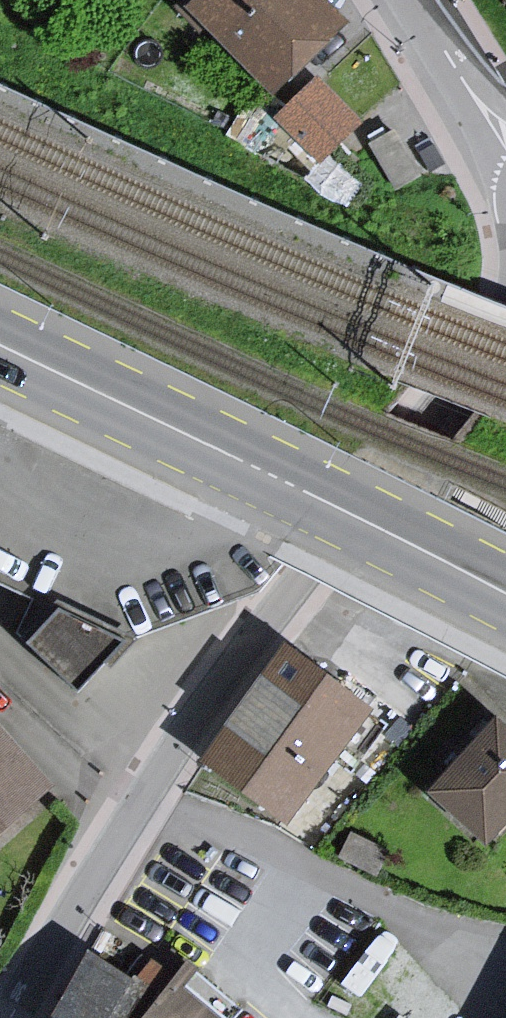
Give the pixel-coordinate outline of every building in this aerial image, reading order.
[(322,15),(307,0),(199,0),(198,1),(265,70),(322,15)] [(316,66),(276,113),(326,156),(366,108),(316,66)] [(34,602),(19,633),(24,639),(88,698),(137,643),(260,590),(276,562),(0,426),(0,585),(34,602)] [(208,762),(285,818),(367,706),(290,650),(244,714),(208,762)] [(433,792),(487,840),(505,819),(505,730),(496,721),(470,751),(433,792)] [(48,783),(0,730),(0,826),(48,783)] [(178,981),(151,965),(139,983),(90,957),(80,975),(56,1017),(152,1017),(178,981)] [(236,1007),(208,986),(186,969),(178,981),(152,1017),(227,1017),(236,1007)]
